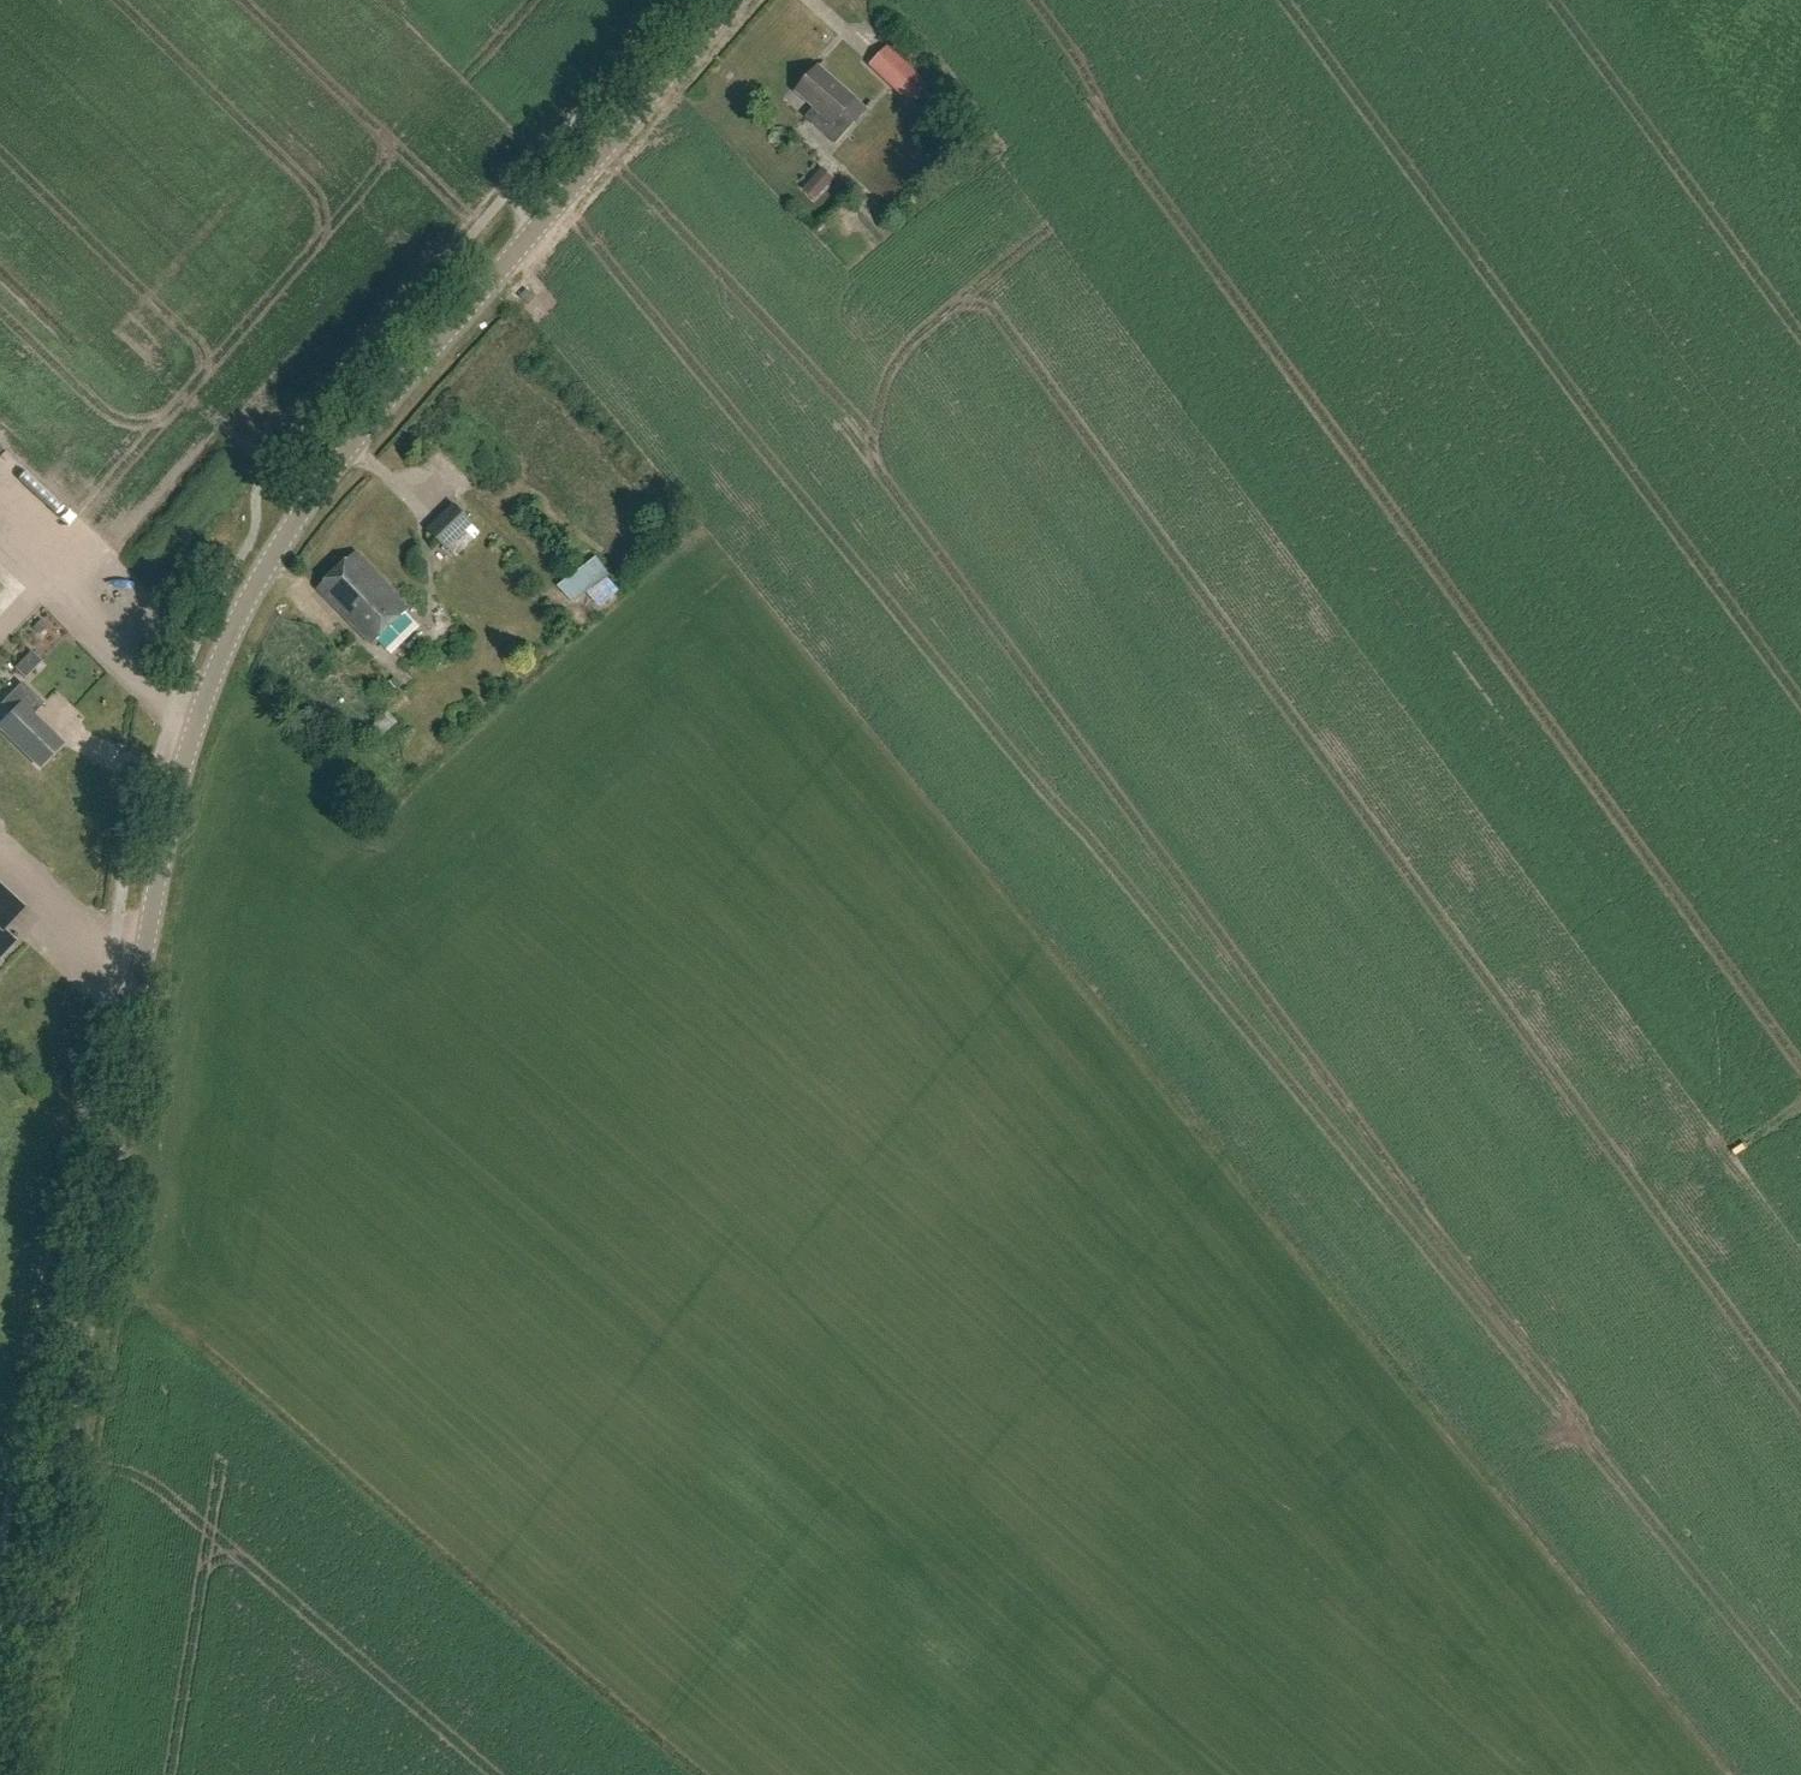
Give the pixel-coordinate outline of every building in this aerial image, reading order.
[(945,103),(888,46),(871,63),(928,121),(945,103)] [(866,109),(820,67),(798,91),(816,108),(806,118),(834,143),(866,109)] [(815,198),(828,205),(836,191),(823,184),(815,198)] [(474,524),(454,504),(427,531),(446,551),(474,524)] [(414,604),(359,548),(321,586),(390,657),(420,627),(406,612),(414,604)] [(574,599),(613,581),(604,561),(564,579),(574,599)] [(22,682),(0,704),(0,705),(9,714),(0,723),(0,729),(40,769),(66,743),(35,712),(44,703),(22,682)] [(394,713),(370,729),(378,742),(403,726),(394,713)] [(17,903),(0,886),(0,921),(17,903)] [(15,942),(0,928),(0,957),(15,942)]
